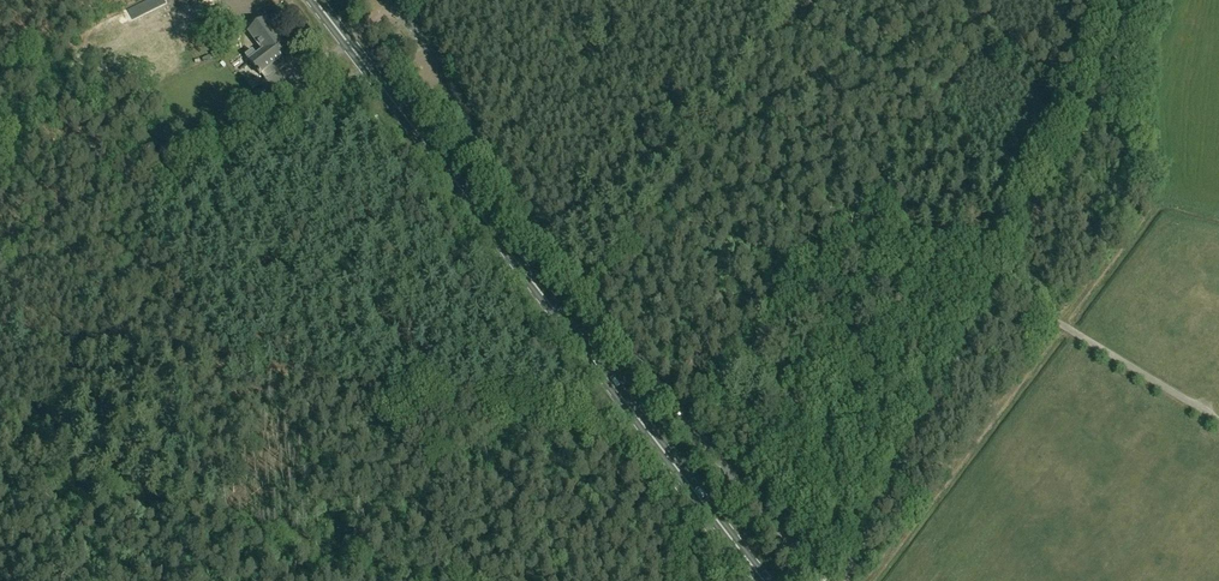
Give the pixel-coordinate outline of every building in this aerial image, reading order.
[(261,86),(270,97),(284,86),(279,80),(285,76),(279,69),(291,60),(287,54),(289,52),(279,39),(281,37),(267,18),(248,32),(262,52),(257,56),(253,51),(245,57),(249,61),(249,62),(261,78),(263,77),(265,81),(260,85),(261,86)] [(238,98),(251,88),(241,76),(229,87),(238,98)]
